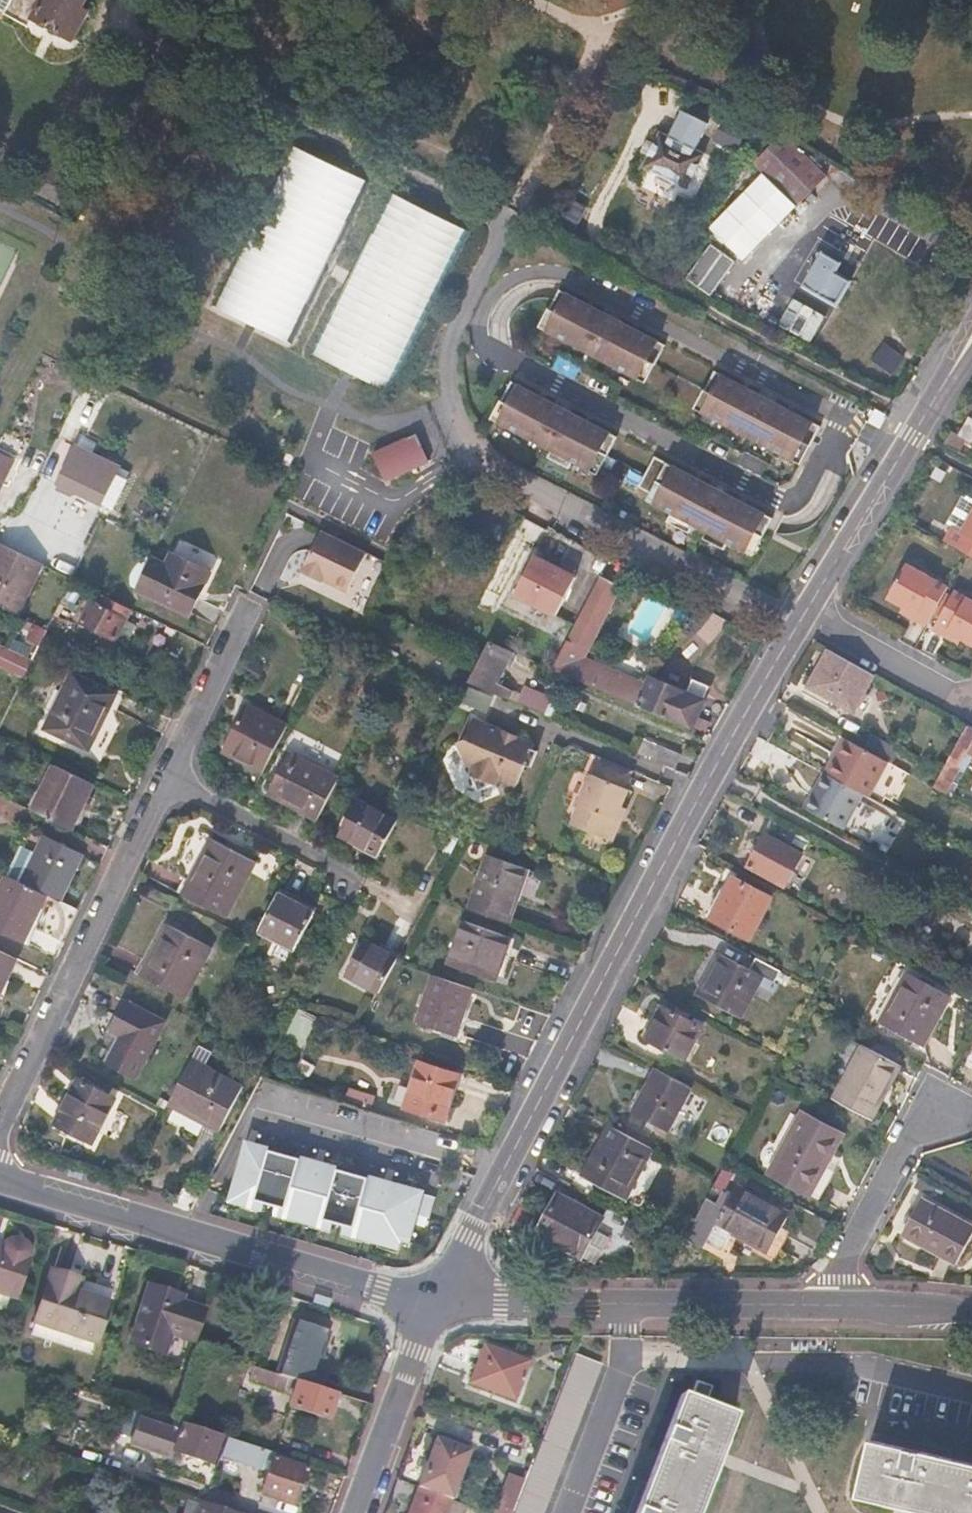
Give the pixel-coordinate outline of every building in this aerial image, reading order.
[(87,0),(0,0),(0,8),(29,25),(33,18),(72,41),(88,12),(83,8),(87,0)] [(677,113),(666,136),(695,150),(706,128),(677,113)] [(715,140),(736,151),(747,130),(726,118),(715,140)] [(828,176),(784,132),(753,163),(761,170),(763,172),(797,207),(828,176)] [(666,136),(661,133),(656,143),(648,139),(641,152),(649,156),(644,166),(688,188),(704,154),(695,150),(666,136)] [(289,348),(370,187),(293,149),(212,310),(289,348)] [(797,207),(763,172),(706,227),(741,262),(797,207)] [(387,391),(469,230),(391,192),(310,352),(387,391)] [(851,282),(836,273),(841,264),(823,253),(804,286),(837,306),(851,282)] [(658,344),(557,292),(537,330),(637,383),(658,344)] [(813,422),(713,369),(692,408),(793,461),(813,422)] [(615,433),(514,381),(494,419),(594,472),(615,433)] [(971,417),(970,416),(960,435),(952,431),(945,444),(960,453),(967,440),(971,442),(971,418),(971,417)] [(425,458),(414,433),(371,452),(382,477),(425,458)] [(112,510),(128,478),(118,473),(121,467),(77,446),(58,483),(112,510)] [(14,462),(0,454),(0,489),(14,462)] [(766,514),(665,461),(645,500),(746,553),(766,514)] [(964,493),(947,523),(952,526),(944,541),(971,556),(971,498),(964,493)] [(349,592),(368,553),(323,531),(302,572),(324,583),(325,581),(349,592)] [(43,564),(0,543),(0,607),(18,616),(43,564)] [(190,617),(212,573),(172,553),(166,564),(154,558),(138,591),(190,617)] [(555,618),(575,577),(533,556),(513,597),(555,618)] [(926,627),(949,586),(907,563),(887,600),(902,608),(900,613),(926,627)] [(588,651),(622,587),(601,576),(568,641),(588,651)] [(955,590),(932,631),(959,645),(961,641),(971,647),(971,599),(955,590)] [(117,640),(133,609),(102,595),(98,604),(91,600),(81,621),(117,640)] [(39,646),(48,630),(34,624),(26,640),(39,646)] [(28,658),(32,648),(14,639),(9,649),(28,658)] [(591,657),(593,653),(588,651),(568,641),(564,640),(551,668),(579,682),(580,680),(591,657)] [(497,682),(512,652),(490,642),(482,658),(469,683),(510,700),(515,691),(497,682)] [(24,680),(33,661),(28,658),(9,649),(0,644),(0,668),(24,680)] [(854,709),(873,674),(830,651),(811,686),(854,709)] [(692,730),(710,686),(693,678),(687,692),(651,677),(649,682),(591,657),(580,680),(692,730)] [(89,750),(117,694),(72,672),(44,728),(89,750)] [(547,715),(554,701),(525,687),(518,703),(547,715)] [(522,694),(515,691),(510,700),(518,703),(522,694)] [(263,773),(288,725),(247,704),(222,751),(263,773)] [(532,768),(539,752),(533,749),(535,744),(474,718),(466,739),(458,742),(467,767),(471,768),(468,775),(471,776),(478,792),(493,785),(497,787),(500,780),(517,787),(526,765),(532,768)] [(971,759),(971,728),(968,726),(934,787),(947,794),(961,768),(966,770),(971,759)] [(894,746),(867,731),(859,745),(885,760),(894,746)] [(869,797),(889,762),(885,760),(859,745),(843,737),(824,772),(869,797)] [(682,754),(644,738),(637,753),(676,769),(682,754)] [(318,819),(340,778),(289,752),(268,793),(318,819)] [(623,807),(630,789),(626,787),(633,771),(601,757),(593,774),(591,773),(578,804),(580,804),(572,824),(614,842),(628,809),(623,807)] [(74,830),(96,785),(54,764),(33,809),(74,830)] [(379,856),(398,820),(358,799),(339,835),(379,856)] [(786,887),(804,855),(765,833),(747,866),(786,887)] [(60,901),(84,854),(45,835),(36,853),(21,845),(6,875),(8,876),(47,895),(60,901)] [(452,858),(461,840),(452,835),(443,853),(452,858)] [(227,918),(257,861),(212,838),(181,895),(227,918)] [(510,923),(529,869),(488,854),(468,909),(510,923)] [(47,895),(8,876),(0,892),(0,931),(24,943),(47,895)] [(750,939),(772,898),(732,877),(711,918),(750,939)] [(296,950),(316,911),(279,893),(259,930),(281,942),(274,955),(288,962),(295,949),(296,950)] [(496,981),(512,936),(464,920),(448,965),(496,981)] [(186,1000),(214,948),(167,923),(140,975),(186,1000)] [(379,993),(399,957),(367,940),(347,976),(379,993)] [(14,958),(0,951),(0,1000),(7,986),(2,983),(14,958)] [(774,993),(779,984),(775,982),(776,981),(786,986),(791,977),(781,972),(781,971),(756,958),(750,969),(718,952),(696,994),(741,1018),(759,985),(774,993)] [(923,1046),(951,996),(907,972),(880,1023),(923,1046)] [(457,1037),(474,988),(433,975),(416,1022),(457,1037)] [(140,1078),(168,1022),(127,1000),(110,1029),(120,1035),(107,1061),(140,1078)] [(686,1060),(704,1027),(663,1005),(645,1038),(686,1060)] [(302,1048),(317,1017),(300,1009),(284,1039),(302,1048)] [(873,1120),(902,1066),(861,1044),(833,1097),(873,1120)] [(220,1132),(244,1086),(205,1066),(212,1052),(201,1045),(170,1101),(168,1105),(220,1132)] [(446,1121),(461,1074),(419,1061),(404,1108),(446,1121)] [(668,1132),(693,1088),(655,1068),(631,1112),(668,1132)] [(262,1114),(277,1084),(263,1077),(249,1106),(262,1114)] [(94,1143),(117,1098),(79,1078),(56,1123),(94,1143)] [(810,1196),(843,1134),(802,1111),(769,1173),(810,1196)] [(419,1194),(429,1161),(410,1155),(415,1138),(328,1112),(298,1213),(375,1236),(386,1197),(400,1188),(400,1187),(419,1194)] [(626,1201),(654,1149),(608,1124),(581,1176),(626,1201)] [(780,1233),(791,1211),(738,1183),(706,1242),(722,1250),(729,1239),(731,1234),(768,1255),(780,1233)] [(595,1232),(603,1218),(559,1194),(537,1233),(582,1257),(583,1254),(597,1261),(609,1239),(595,1232)] [(922,1198),(902,1235),(957,1264),(971,1236),(971,1225),(922,1198)] [(768,1255),(731,1234),(729,1239),(770,1261),(784,1235),(780,1233),(768,1255)] [(17,1294),(24,1270),(25,1264),(24,1260),(22,1255),(19,1252),(15,1251),(11,1250),(7,1251),(3,1253),(0,1255),(0,1256),(0,1288),(17,1294)] [(49,1279),(41,1301),(104,1321),(107,1313),(72,1301),(77,1288),(49,1279)] [(12,1309),(17,1294),(0,1288),(0,1305),(12,1309)] [(171,1296),(150,1288),(136,1331),(188,1348),(190,1346),(192,1346),(202,1317),(168,1305),(171,1296)] [(104,1321),(41,1301),(31,1331),(93,1353),(104,1321)] [(325,1332),(293,1321),(275,1376),(294,1382),(319,1389),(323,1374),(313,1371),(325,1332)] [(136,1331),(131,1346),(177,1362),(188,1348),(136,1331)] [(524,1365),(481,1348),(467,1384),(511,1401),(524,1365)] [(511,1512),(542,1512),(598,1367),(572,1357),(540,1439),(511,1512)] [(249,1373),(247,1380),(290,1394),(294,1382),(275,1376),(260,1371),(251,1368),(249,1373)] [(294,1382),(290,1394),(286,1408),(325,1420),(333,1394),(319,1389),(294,1382)] [(679,1397),(634,1512),(695,1512),(718,1454),(732,1418),(703,1406),(710,1387),(695,1382),(688,1401),(679,1397)] [(144,1453),(147,1445),(208,1466),(218,1437),(180,1425),(177,1435),(136,1421),(127,1447),(144,1453)] [(466,1452),(433,1439),(415,1488),(448,1501),(466,1452)] [(244,1445),(225,1440),(220,1457),(238,1463),(244,1445)] [(858,1494),(901,1504),(939,1512),(971,1512),(971,1463),(870,1440),(858,1494)] [(238,1463),(267,1472),(259,1495),(291,1505),(304,1469),(272,1459),(273,1455),(244,1445),(238,1463)] [(518,1486),(507,1481),(497,1504),(509,1509),(518,1486)] [(415,1488),(406,1512),(444,1512),(448,1501),(415,1488)] [(198,1502),(195,1512),(232,1512),(202,1503),(198,1502)]
